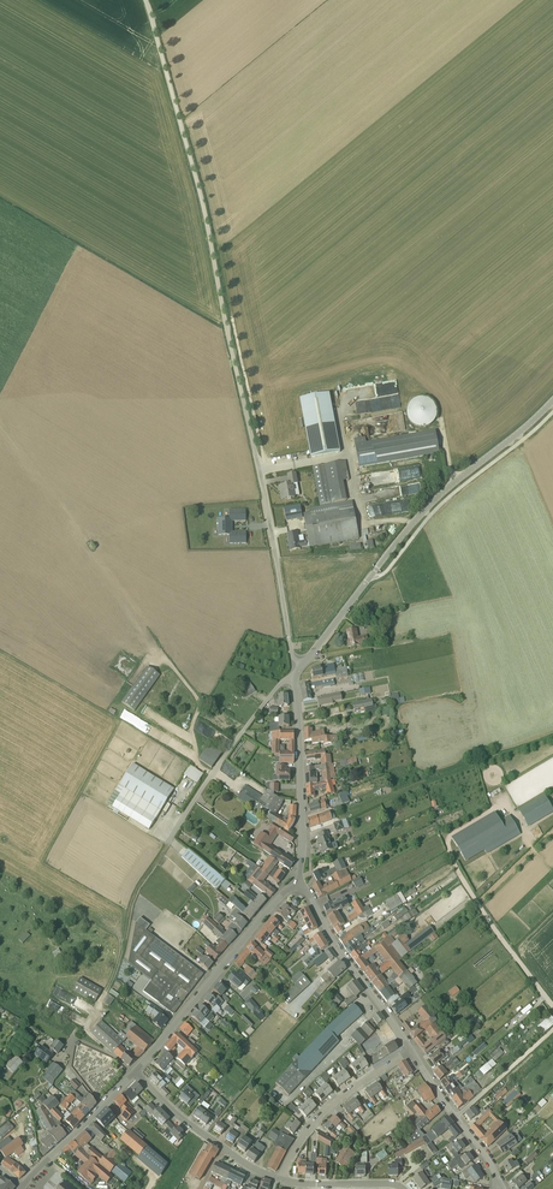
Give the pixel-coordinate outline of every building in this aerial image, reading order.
[(435,409),(435,406),(435,403),(434,400),(432,397),(430,394),(427,392),(424,391),(421,390),(418,390),(415,390),(412,391),(409,393),(407,395),(405,398),(403,400),(403,403),(402,407),(403,410),(404,413),(405,415),(407,418),(410,420),(413,421),(416,422),(419,422),(422,422),(424,421),(427,420),(430,418),(432,415),(434,412),(435,409)] [(310,456),(339,451),(328,392),(299,397),(310,456)] [(355,445),(359,467),(439,453),(435,431),(355,445)] [(313,467),(320,505),(347,500),(343,481),(349,480),(346,461),(313,467)] [(387,482),(421,478),(420,468),(385,472),(387,482)] [(289,484),(280,486),(282,500),(295,498),(295,495),(300,495),(298,484),(299,484),(297,473),(287,474),(289,484)] [(310,512),(305,513),(304,513),(304,514),(309,540),(305,540),(306,547),(359,538),(352,500),(310,508),(310,512)] [(378,514),(407,512),(407,503),(369,506),(369,512),(378,511),(378,514)] [(302,514),(300,506),(294,507),(293,507),(284,509),(286,520),(302,517),(302,514)] [(246,521),(246,510),(229,510),(229,518),(218,518),(218,535),(229,535),(230,543),(246,543),(246,532),(232,532),(232,521),(246,521)] [(387,537),(386,530),(371,533),(372,539),(387,537)] [(298,532),(297,532),(288,534),(291,550),(300,549),(300,548),(306,547),(305,540),(299,541),(298,532)] [(359,645),(359,644),(368,643),(367,636),(358,638),(356,629),(347,630),(348,640),(350,647),(359,645)] [(134,711),(160,674),(147,664),(121,701),(134,711)] [(323,676),(322,670),(325,670),(324,666),(321,667),(321,666),(316,667),(316,669),(311,670),(313,678),(323,676)] [(325,670),(322,670),(323,676),(326,675),(326,677),(336,675),(336,678),(348,676),(346,667),(326,671),(325,670)] [(353,674),(354,682),(363,681),(362,673),(353,674)] [(243,698),(255,691),(250,682),(243,686),(245,688),(243,689),(242,687),(237,690),(233,693),(237,700),(242,696),(243,698)] [(309,687),(314,686),(313,682),(300,685),(303,700),(311,699),(309,687)] [(371,693),(370,687),(359,689),(360,695),(371,693)] [(341,693),(317,698),(318,706),(333,703),(333,702),(342,700),(341,693)] [(400,703),(398,693),(390,694),(392,704),(400,703)] [(288,706),(287,695),(278,696),(278,697),(274,698),(274,704),(277,704),(277,707),(288,706)] [(352,703),(354,710),(364,708),(365,713),(374,711),(373,708),(371,700),(371,699),(352,703)] [(277,716),(277,715),(278,708),(270,707),(269,714),(277,716)] [(280,731),(279,727),(289,726),(289,717),(278,718),(278,723),(269,723),(270,731),(272,731),(280,731)] [(304,729),(304,742),(311,741),(312,745),(323,742),(324,745),(338,742),(336,735),(325,737),(324,731),(312,733),(312,729),(304,729)] [(272,731),(272,741),(271,741),(271,754),(274,754),(274,757),(275,757),(280,757),(279,763),(294,763),(294,752),(294,741),(294,731),(280,731),(272,731)] [(198,759),(211,766),(218,753),(205,746),(198,759)] [(321,759),(322,765),(332,764),(331,755),(325,755),(325,750),(304,753),(305,761),(321,759)] [(120,786),(161,811),(174,790),(133,764),(120,786)] [(332,764),(322,765),(314,767),(305,768),(306,786),(317,784),(324,782),(323,782),(334,780),(336,779),(335,773),(334,773),(333,764),(332,764)] [(196,783),(202,773),(188,765),(182,775),(196,783)] [(274,776),(274,780),(279,780),(290,781),(290,770),(287,770),(287,766),(277,766),(277,776),(274,776)] [(364,777),(364,776),(368,775),(366,769),(359,771),(355,772),(355,773),(357,779),(364,777)] [(315,792),(325,789),(327,795),(335,793),(333,786),(336,786),(334,780),(323,782),(324,782),(317,784),(306,786),(307,798),(315,797),(315,792)] [(270,790),(274,792),(278,792),(278,784),(270,784),(270,790)] [(246,785),(237,798),(254,809),(262,796),(246,785)] [(161,811),(120,786),(119,786),(116,792),(113,791),(105,804),(149,831),(161,811)] [(267,789),(262,796),(254,809),(267,818),(274,823),(288,832),(292,826),(295,820),(296,806),(290,806),(289,816),(286,815),(286,816),(283,818),(276,813),(281,807),(284,800),(278,799),(274,796),(274,792),(270,790),(268,790),(267,789)] [(338,794),(342,804),(350,801),(345,791),(338,794)] [(552,809),(545,796),(520,810),(528,823),(552,809)] [(324,801),(308,805),(309,813),(326,808),(324,801)] [(319,824),(332,820),(329,812),(317,816),(308,819),(310,827),(319,824)] [(495,813),(451,839),(465,863),(485,852),(486,855),(521,835),(509,816),(500,821),(495,813)] [(336,832),(343,829),(341,821),(333,824),(336,832)] [(270,828),(278,834),(291,842),(292,842),(295,837),(288,832),(274,823),(270,828)] [(270,845),(278,834),(270,828),(265,836),(260,833),(253,844),(264,851),(279,862),(289,869),(294,861),(293,861),(270,845)] [(323,853),(336,848),(336,847),(334,848),(329,836),(328,831),(319,834),(320,838),(317,839),(317,840),(318,839),(323,853)] [(181,857),(216,890),(225,880),(188,850),(181,857)] [(285,875),(274,868),(278,863),(269,856),(263,864),(265,865),(261,870),(269,876),(273,879),(279,883),(285,875)] [(249,881),(253,884),(270,898),(275,891),(264,882),(269,876),(261,870),(260,869),(253,863),(249,860),(246,864),(257,872),(249,881)] [(313,874),(318,883),(319,883),(326,879),(332,876),(346,869),(342,860),(333,864),(335,868),(332,870),(331,869),(327,871),(325,867),(313,874)] [(326,895),(356,878),(355,875),(350,878),(346,869),(332,876),(334,881),(321,888),(319,883),(318,883),(313,885),(315,891),(319,899),(326,895)] [(360,877),(352,882),(356,889),(364,885),(360,877)] [(430,896),(450,881),(447,878),(427,892),(430,896)] [(250,888),(253,884),(249,881),(249,882),(246,879),(243,882),(250,888)] [(413,886),(400,894),(403,899),(417,891),(415,888),(416,887),(415,884),(413,885),(413,886)] [(248,890),(244,895),(252,903),(260,909),(266,901),(259,895),(257,897),(248,890)] [(399,893),(385,902),(391,912),(402,905),(405,903),(403,899),(400,894),(399,893)] [(242,915),(243,915),(250,921),(260,909),(252,903),(247,909),(246,910),(236,900),(237,899),(233,895),(228,901),(229,902),(236,908),(242,915)] [(226,906),(229,902),(228,901),(222,896),(219,900),(226,906)] [(332,902),(323,906),(327,914),(339,908),(340,910),(348,906),(345,897),(332,903),(332,902)] [(365,913),(358,900),(351,904),(356,912),(347,917),(350,921),(363,914),(365,913)] [(276,912),(284,919),(285,917),(291,910),(295,914),(297,911),(290,905),(288,907),(284,905),(281,909),(279,908),(276,912)] [(247,924),(240,919),(243,915),(242,915),(236,908),(230,916),(227,919),(232,923),(242,931),(247,924)] [(303,919),(311,915),(308,908),(297,913),(300,920),(303,919)] [(406,909),(394,917),(396,921),(408,912),(406,909)] [(400,919),(400,920),(403,924),(418,914),(414,909),(408,913),(400,919)] [(363,914),(365,918),(366,919),(373,915),(370,910),(365,913),(363,914)] [(345,925),(340,915),(338,912),(328,917),(334,928),(339,925),(340,927),(341,927),(345,925)] [(213,919),(219,925),(220,925),(225,919),(223,918),(218,913),(217,915),(213,919)] [(217,926),(204,915),(202,918),(205,921),(203,923),(213,931),(217,926)] [(303,919),(306,926),(314,922),(311,915),(303,919)] [(139,918),(135,923),(146,931),(150,926),(139,918)] [(272,918),(268,923),(279,933),(283,927),(272,918)] [(381,925),(384,929),(391,925),(388,921),(381,925)] [(314,922),(306,926),(305,926),(302,929),(305,935),(318,928),(314,922)] [(364,932),(369,929),(370,929),(365,922),(360,926),(339,940),(343,946),(364,933),(364,932)] [(128,963),(151,980),(151,981),(170,996),(178,985),(189,994),(203,974),(146,931),(135,923),(128,963)] [(223,930),(224,929),(219,925),(217,926),(213,931),(220,939),(228,946),(242,931),(232,923),(227,929),(229,930),(226,933),(223,930)] [(268,923),(263,929),(271,935),(274,938),(278,941),(280,938),(276,935),(279,933),(268,923)] [(343,930),(341,927),(340,927),(339,925),(334,928),(337,934),(342,931),(343,930)] [(435,933),(429,926),(405,945),(410,952),(435,933)] [(390,932),(390,933),(392,935),(393,937),(400,932),(396,927),(390,932)] [(263,929),(259,934),(267,940),(271,935),(263,929)] [(364,940),(372,934),(369,929),(364,932),(364,933),(343,946),(347,951),(364,940)] [(23,943),(30,936),(26,932),(19,939),(23,943)] [(268,946),(264,943),(267,940),(259,934),(255,939),(266,949),(268,946)] [(311,944),(314,947),(325,940),(321,934),(309,942),(310,944),(311,944)] [(384,940),(384,941),(389,947),(391,945),(402,958),(407,954),(410,952),(405,945),(404,944),(403,945),(399,939),(395,942),(391,936),(389,937),(384,940)] [(215,948),(212,945),(206,952),(215,960),(228,946),(219,938),(216,941),(219,944),(215,948)] [(305,941),(302,938),(296,944),(290,950),(292,953),(298,947),(303,942),(305,941)] [(328,947),(326,942),(325,940),(314,947),(312,948),(314,951),(316,953),(304,963),(308,967),(313,962),(316,960),(323,955),(321,951),(328,947)] [(364,940),(347,951),(350,955),(366,943),(364,940)] [(372,983),(381,975),(390,968),(398,961),(402,958),(391,945),(389,947),(384,941),(374,948),(371,950),(364,955),(355,961),(372,983)] [(252,942),(234,964),(240,968),(245,963),(244,962),(251,954),(265,966),(272,959),(265,953),(252,942)] [(355,961),(364,955),(371,950),(366,943),(350,955),(355,961)] [(196,950),(202,955),(202,954),(204,952),(198,947),(196,950)] [(58,948),(52,952),(56,958),(62,954),(58,948)] [(336,957),(330,949),(324,953),(325,954),(313,964),(317,969),(329,959),(331,961),(336,957)] [(275,956),(268,950),(265,953),(272,959),(275,956)] [(213,963),(202,954),(202,955),(199,958),(202,960),(200,964),(207,970),(213,963)] [(406,972),(398,961),(390,968),(395,974),(386,981),(381,975),(372,983),(380,993),(395,981),(406,972)] [(321,978),(324,982),(329,986),(335,981),(334,980),(346,970),(340,962),(326,974),(321,978)] [(248,966),(243,972),(252,980),(257,975),(248,966)] [(301,973),(300,971),(289,980),(296,987),(284,1000),(287,1005),(311,984),(301,973)] [(406,972),(395,981),(398,986),(402,983),(405,987),(409,990),(417,983),(414,979),(415,979),(412,975),(411,976),(407,971),(406,972)] [(243,984),(246,986),(250,982),(240,972),(237,975),(235,973),(228,980),(238,989),(243,984)] [(72,991),(95,1004),(102,991),(80,978),(72,991)] [(174,1014),(181,1005),(151,981),(143,991),(174,1014)] [(356,981),(346,988),(352,996),(344,1002),(347,1006),(357,999),(356,997),(364,991),(356,981)] [(393,990),(398,986),(395,981),(380,993),(387,1002),(395,996),(397,995),(393,990)] [(226,991),(218,984),(213,990),(221,997),(223,994),(226,991)] [(178,985),(170,996),(181,1005),(189,994),(178,985)] [(316,992),(320,996),(325,990),(321,986),(315,992),(316,992)] [(448,991),(452,997),(460,991),(456,986),(448,991)] [(392,1008),(391,1009),(396,1015),(397,1015),(407,1007),(404,1003),(403,1001),(410,996),(417,990),(414,987),(410,990),(407,992),(393,1003),(395,1006),(392,1008)] [(55,997),(89,1012),(92,1006),(57,991),(55,997)] [(330,999),(337,1006),(343,1001),(336,993),(330,999)] [(115,999),(108,994),(103,1003),(109,1007),(115,999)] [(214,999),(209,995),(204,1001),(209,1005),(208,1007),(209,1007),(211,1010),(216,1005),(219,1008),(223,1002),(216,996),(214,999)] [(244,1004),(253,1013),(258,1008),(250,999),(244,1004)] [(163,1013),(148,1002),(146,1004),(150,1007),(146,1013),(150,1016),(151,1015),(156,1018),(152,1023),(161,1030),(168,1021),(161,1015),(163,1013)] [(362,1014),(353,1004),(326,1028),(297,1060),(276,1083),(289,1095),(310,1072),(339,1042),(336,1038),(341,1034),(362,1014)] [(519,1011),(522,1015),(532,1008),(529,1004),(519,1011)] [(196,1011),(206,1020),(210,1023),(215,1018),(212,1015),(214,1013),(214,1012),(211,1010),(209,1007),(208,1008),(206,1011),(200,1006),(196,1011)] [(234,1012),(227,1006),(224,1010),(231,1016),(234,1012)] [(414,1040),(419,1036),(423,1032),(437,1020),(432,1013),(425,1006),(417,1013),(423,1021),(413,1029),(409,1024),(416,1019),(413,1016),(403,1024),(409,1032),(409,1033),(414,1040)] [(206,1020),(196,1011),(190,1018),(194,1021),(192,1024),(200,1030),(202,1027),(201,1026),(206,1020)] [(251,1027),(254,1025),(255,1024),(244,1013),(243,1015),(241,1017),(251,1027)] [(368,1021),(366,1023),(372,1029),(376,1027),(373,1023),(374,1022),(377,1026),(385,1020),(380,1013),(372,1018),(372,1019),(369,1021),(368,1021)] [(543,1034),(552,1025),(552,1018),(551,1015),(538,1027),(543,1034)] [(473,1019),(474,1020),(477,1025),(478,1026),(481,1023),(476,1016),(473,1019)] [(114,1053),(114,1052),(120,1045),(127,1038),(121,1032),(120,1032),(118,1035),(102,1021),(91,1032),(114,1053)] [(131,1021),(121,1032),(127,1038),(139,1048),(144,1052),(154,1041),(136,1026),(131,1021)] [(379,1036),(383,1034),(386,1039),(394,1035),(387,1022),(375,1028),(379,1036)] [(375,1032),(372,1029),(366,1023),(361,1028),(351,1036),(360,1046),(375,1032)] [(185,1024),(180,1030),(188,1037),(191,1033),(197,1038),(199,1035),(198,1034),(199,1033),(195,1029),(194,1031),(185,1024)] [(435,1047),(445,1038),(446,1038),(435,1024),(426,1031),(431,1038),(425,1043),(419,1036),(414,1040),(426,1054),(435,1047)] [(176,1059),(177,1060),(183,1065),(185,1067),(193,1058),(192,1058),(197,1052),(186,1042),(177,1034),(164,1048),(170,1053),(177,1045),(184,1051),(176,1059)] [(466,1040),(467,1042),(469,1044),(475,1039),(472,1035),(466,1040)] [(190,1038),(186,1042),(197,1052),(200,1049),(194,1044),(195,1043),(190,1038)] [(429,1058),(429,1059),(435,1065),(447,1055),(442,1049),(449,1043),(445,1038),(435,1047),(438,1051),(429,1058)] [(50,1048),(48,1051),(53,1055),(55,1052),(58,1054),(64,1046),(56,1040),(51,1046),(52,1046),(51,1048),(50,1048)] [(398,1049),(393,1042),(380,1050),(384,1057),(398,1049)] [(479,1053),(487,1046),(484,1043),(476,1050),(479,1053)] [(132,1056),(128,1052),(120,1045),(114,1052),(129,1067),(136,1060),(144,1052),(139,1048),(132,1056)] [(53,1055),(48,1051),(41,1046),(34,1055),(46,1064),(53,1055)] [(457,1046),(453,1049),(450,1051),(453,1055),(460,1049),(457,1046)] [(493,1059),(502,1051),(499,1048),(490,1056),(493,1059)] [(175,1062),(181,1068),(183,1065),(177,1060),(176,1061),(166,1052),(160,1059),(167,1065),(170,1068),(175,1062)] [(13,1073),(23,1063),(15,1054),(5,1065),(13,1073)] [(368,1066),(362,1057),(356,1061),(362,1070),(368,1066)] [(441,1066),(433,1073),(440,1081),(448,1074),(445,1071),(448,1068),(450,1071),(460,1063),(455,1057),(442,1067),(441,1066)] [(155,1064),(162,1071),(167,1065),(160,1059),(155,1064)] [(496,1064),(492,1059),(487,1063),(491,1068),(496,1064)] [(350,1066),(356,1074),(362,1070),(356,1061),(350,1066)] [(396,1071),(397,1074),(409,1067),(405,1061),(397,1065),(399,1069),(396,1071)] [(45,1073),(47,1075),(50,1077),(58,1067),(53,1063),(45,1073)] [(487,1063),(479,1070),(484,1076),(492,1069),(491,1068),(487,1063)] [(58,1067),(50,1077),(55,1081),(63,1071),(58,1067)] [(413,1073),(409,1067),(397,1074),(399,1076),(403,1074),(405,1078),(413,1073)] [(350,1079),(347,1074),(344,1070),(338,1074),(344,1083),(350,1079)] [(440,1083),(444,1088),(453,1083),(465,1075),(465,1074),(463,1071),(462,1071),(456,1075),(456,1076),(454,1079),(452,1080),(449,1077),(440,1083)] [(166,1072),(163,1075),(164,1076),(166,1078),(169,1081),(171,1078),(166,1073),(166,1072)] [(331,1077),(325,1072),(322,1074),(328,1080),(331,1077)] [(154,1073),(148,1078),(166,1096),(169,1093),(164,1088),(166,1085),(163,1082),(166,1078),(164,1076),(161,1079),(154,1073)] [(338,1087),(344,1083),(338,1074),(332,1079),(338,1087)] [(472,1077),(468,1079),(470,1083),(462,1088),(459,1091),(460,1092),(451,1099),(458,1109),(467,1103),(482,1091),(477,1084),(476,1084),(472,1077)] [(70,1084),(76,1090),(79,1086),(73,1080),(70,1084)] [(459,1091),(462,1088),(456,1081),(453,1083),(444,1088),(451,1099),(460,1092),(459,1091)] [(377,1083),(371,1087),(376,1095),(380,1092),(384,1097),(386,1095),(377,1083)] [(135,1084),(130,1089),(137,1097),(143,1091),(135,1084)] [(320,1089),(327,1097),(332,1092),(326,1084),(320,1089)] [(404,1086),(393,1097),(398,1102),(408,1091),(404,1086)] [(435,1098),(427,1086),(419,1092),(425,1102),(428,1100),(429,1102),(435,1098)] [(310,1096),(313,1093),(308,1087),(305,1090),(310,1096)] [(374,1105),(376,1103),(377,1103),(373,1097),(376,1095),(371,1087),(364,1092),(374,1105)] [(137,1097),(130,1089),(124,1095),(131,1102),(137,1097)] [(321,1102),(327,1097),(320,1089),(314,1094),(321,1102)] [(505,1095),(501,1091),(501,1090),(494,1096),(498,1100),(498,1101),(505,1095)] [(507,1107),(516,1100),(521,1095),(516,1090),(502,1102),(507,1107)] [(74,1091),(70,1094),(76,1099),(76,1100),(81,1104),(89,1111),(96,1104),(87,1092),(82,1098),(79,1095),(74,1091)] [(186,1091),(180,1099),(190,1107),(199,1096),(196,1094),(193,1097),(186,1091)] [(72,1104),(76,1099),(70,1094),(67,1099),(66,1099),(71,1104),(72,1104)] [(126,1122),(131,1117),(135,1113),(135,1112),(125,1104),(127,1102),(120,1095),(113,1102),(121,1109),(121,1108),(125,1111),(121,1116),(126,1122)] [(59,1123),(60,1122),(64,1118),(54,1109),(59,1104),(51,1096),(43,1105),(44,1106),(50,1113),(59,1123)] [(541,1108),(546,1102),(542,1098),(537,1104),(541,1108)] [(71,1104),(66,1099),(61,1105),(66,1110),(69,1107),(71,1104)] [(348,1104),(354,1111),(358,1109),(362,1114),(364,1112),(355,1099),(348,1104)] [(76,1100),(72,1105),(74,1107),(77,1109),(76,1110),(84,1117),(89,1111),(81,1104),(76,1100)] [(309,1100),(307,1102),(304,1105),(311,1112),(316,1107),(309,1100)] [(420,1117),(423,1114),(429,1121),(440,1112),(435,1106),(428,1112),(427,1111),(426,1112),(418,1104),(416,1106),(412,1101),(407,1106),(414,1114),(416,1112),(420,1117)] [(144,1109),(147,1112),(153,1106),(150,1103),(144,1109)] [(297,1109),(296,1108),(295,1107),(292,1103),(289,1106),(294,1111),(297,1109)] [(302,1103),(296,1108),(297,1109),(306,1118),(311,1112),(304,1105),(302,1103)] [(355,1119),(351,1114),(354,1111),(348,1104),(342,1108),(352,1121),(355,1119)] [(136,1105),(134,1108),(139,1114),(142,1111),(136,1105)] [(207,1109),(201,1105),(193,1116),(199,1121),(207,1109)] [(63,1125),(60,1128),(59,1127),(58,1128),(50,1113),(44,1106),(36,1111),(41,1120),(45,1127),(47,1131),(48,1134),(57,1144),(70,1132),(63,1125)] [(157,1110),(153,1106),(147,1112),(151,1116),(152,1116),(157,1121),(164,1113),(159,1108),(157,1110)] [(478,1114),(480,1113),(480,1112),(479,1111),(476,1106),(465,1114),(470,1121),(478,1114)] [(84,1117),(76,1110),(77,1109),(74,1107),(71,1110),(74,1112),(71,1115),(71,1116),(79,1123),(84,1117)] [(480,1112),(480,1113),(483,1116),(488,1110),(486,1108),(486,1107),(480,1112)] [(206,1125),(214,1114),(207,1109),(199,1121),(206,1125)] [(97,1120),(96,1120),(96,1121),(104,1128),(109,1124),(113,1128),(118,1123),(115,1118),(106,1110),(97,1120)] [(483,1116),(470,1128),(488,1147),(507,1129),(489,1110),(488,1110),(483,1116)] [(170,1119),(164,1113),(157,1121),(162,1126),(161,1127),(166,1131),(172,1125),(168,1121),(170,1119)] [(372,1114),(362,1122),(364,1125),(374,1117),(372,1114)] [(412,1123),(418,1129),(419,1130),(429,1121),(423,1114),(420,1117),(412,1123)] [(71,1116),(69,1118),(66,1121),(73,1129),(79,1123),(71,1116)] [(334,1116),(329,1122),(336,1128),(339,1125),(343,1130),(346,1127),(334,1116)] [(220,1135),(228,1124),(231,1127),(233,1124),(237,1119),(233,1117),(230,1122),(226,1120),(223,1125),(219,1122),(214,1130),(220,1135)] [(437,1138),(448,1130),(455,1139),(461,1134),(448,1117),(433,1129),(431,1130),(431,1131),(437,1138)] [(2,1139),(14,1128),(12,1126),(10,1123),(8,1121),(0,1127),(0,1137),(2,1139)] [(279,1132),(281,1133),(287,1136),(290,1132),(293,1135),(300,1125),(296,1122),(293,1126),(288,1123),(285,1127),(284,1126),(279,1132)] [(338,1136),(333,1131),(336,1128),(329,1122),(324,1128),(336,1138),(338,1136)] [(93,1124),(88,1129),(95,1135),(101,1141),(106,1136),(93,1124),(93,1123),(93,1124)] [(128,1131),(118,1123),(113,1128),(123,1136),(120,1140),(120,1141),(121,1140),(139,1156),(147,1147),(128,1131)] [(237,1138),(241,1141),(244,1137),(249,1130),(242,1125),(239,1129),(233,1124),(231,1127),(234,1128),(226,1139),(233,1144),(237,1138)] [(172,1125),(166,1131),(162,1135),(169,1142),(173,1137),(178,1142),(183,1138),(181,1135),(184,1133),(178,1127),(176,1129),(172,1125)] [(354,1134),(357,1132),(351,1126),(347,1129),(353,1136),(354,1134)] [(74,1142),(79,1147),(91,1157),(110,1174),(111,1172),(118,1164),(113,1159),(117,1154),(104,1145),(100,1150),(107,1156),(104,1160),(91,1149),(86,1145),(92,1140),(91,1139),(95,1135),(88,1129),(87,1128),(74,1142)] [(257,1135),(260,1138),(266,1131),(262,1128),(257,1135)] [(277,1139),(281,1133),(279,1132),(274,1128),(270,1134),(277,1139)] [(145,1137),(136,1129),(132,1133),(142,1141),(145,1137)] [(421,1138),(424,1136),(419,1130),(418,1129),(408,1140),(412,1143),(421,1138)] [(34,1135),(31,1130),(26,1134),(28,1138),(29,1138),(30,1140),(34,1138),(33,1135),(34,1135)] [(43,1156),(57,1144),(48,1134),(47,1131),(38,1138),(40,1141),(40,1142),(44,1147),(39,1150),(40,1151),(39,1151),(39,1152),(43,1156)] [(330,1138),(317,1131),(317,1140),(330,1147),(330,1138)] [(431,1143),(437,1138),(431,1131),(421,1139),(426,1147),(433,1157),(438,1153),(431,1143)] [(294,1139),(287,1136),(281,1133),(277,1139),(273,1145),(277,1148),(278,1148),(278,1147),(286,1151),(294,1139)] [(516,1143),(511,1135),(497,1145),(502,1153),(516,1143)] [(9,1157),(14,1152),(17,1156),(23,1152),(20,1147),(23,1145),(18,1138),(12,1142),(8,1136),(0,1143),(0,1152),(6,1159),(8,1157),(9,1157)] [(112,1141),(106,1136),(101,1141),(104,1145),(117,1154),(120,1150),(116,1146),(114,1148),(109,1144),(112,1141)] [(244,1137),(241,1141),(237,1147),(245,1152),(252,1142),(244,1137)] [(398,1160),(424,1144),(421,1139),(395,1155),(398,1160)] [(454,1149),(457,1154),(465,1148),(460,1141),(454,1145),(452,1142),(446,1146),(450,1152),(454,1149)] [(79,1147),(72,1142),(62,1153),(66,1157),(68,1159),(73,1153),(85,1164),(91,1158),(79,1147)] [(252,1149),(251,1149),(246,1157),(254,1163),(260,1154),(260,1155),(265,1148),(258,1142),(252,1149)] [(330,1156),(334,1156),(334,1147),(336,1147),(339,1148),(341,1145),(337,1143),(331,1142),(331,1148),(330,1156)] [(361,1143),(357,1147),(363,1152),(367,1148),(361,1143)] [(204,1153),(201,1151),(188,1174),(199,1180),(212,1158),(214,1159),(219,1151),(209,1145),(204,1153)] [(356,1154),(344,1146),(338,1157),(339,1158),(336,1163),(345,1168),(348,1163),(350,1164),(356,1154)] [(148,1147),(136,1161),(158,1179),(167,1164),(148,1147)] [(276,1171),(286,1151),(278,1147),(278,1148),(277,1148),(267,1167),(276,1171)] [(511,1154),(513,1157),(519,1152),(516,1148),(511,1154)] [(380,1161),(388,1156),(384,1150),(376,1155),(380,1161)] [(528,1158),(531,1161),(538,1155),(534,1152),(528,1158)] [(310,1164),(306,1164),(306,1174),(313,1175),(314,1165),(316,1165),(316,1159),(317,1154),(311,1153),(310,1164)] [(473,1160),(469,1153),(463,1157),(460,1154),(447,1164),(451,1170),(457,1165),(460,1170),(473,1160)] [(14,1174),(19,1179),(25,1173),(20,1168),(21,1167),(17,1163),(9,1157),(8,1157),(6,1159),(1,1164),(10,1170),(14,1174)] [(112,1176),(110,1174),(91,1157),(91,1158),(85,1164),(78,1172),(91,1184),(98,1175),(107,1182),(112,1176)] [(361,1159),(361,1163),(355,1163),(355,1176),(365,1176),(365,1163),(367,1163),(367,1157),(362,1157),(362,1159),(361,1159)] [(296,1168),(298,1169),(297,1174),(306,1174),(306,1164),(307,1160),(302,1160),(299,1158),(296,1163),(296,1168)] [(325,1176),(326,1160),(316,1159),(316,1165),(318,1165),(318,1175),(325,1176)] [(397,1176),(397,1168),(402,1168),(402,1160),(395,1160),(395,1165),(388,1165),(388,1176),(397,1176)] [(507,1173),(510,1171),(511,1173),(520,1168),(519,1165),(516,1161),(513,1163),(511,1160),(503,1165),(505,1169),(504,1169),(505,1170),(507,1173)] [(124,1183),(132,1173),(120,1162),(118,1164),(111,1172),(124,1183)] [(426,1162),(420,1167),(423,1170),(428,1165),(426,1162)] [(222,1178),(220,1182),(224,1184),(231,1170),(216,1163),(211,1173),(222,1178)] [(473,1163),(460,1173),(465,1179),(470,1176),(475,1183),(483,1177),(478,1170),(480,1168),(477,1164),(475,1166),(473,1163)] [(240,1186),(241,1186),(245,1177),(231,1170),(224,1184),(224,1185),(222,1188),(228,1188),(229,1187),(230,1188),(233,1182),(240,1186)] [(520,1170),(515,1175),(517,1178),(515,1179),(516,1180),(513,1183),(518,1188),(527,1181),(523,1177),(525,1175),(520,1170)] [(429,1176),(427,1174),(425,1171),(412,1179),(416,1185),(426,1178),(429,1176)] [(15,1187),(1,1176),(0,1177),(0,1188),(14,1188),(15,1187)] [(432,1183),(432,1184),(434,1188),(441,1184),(440,1183),(436,1176),(430,1180),(429,1179),(427,1180),(426,1178),(416,1185),(419,1188),(422,1188),(432,1182),(432,1183)] [(220,1182),(211,1177),(204,1188),(222,1188),(224,1185),(224,1184),(220,1182)] [(271,1181),(262,1178),(259,1188),(257,1187),(257,1188),(268,1188),(271,1181)] [(257,1187),(259,1184),(251,1180),(248,1188),(243,1186),(242,1188),(257,1188),(257,1187)]
